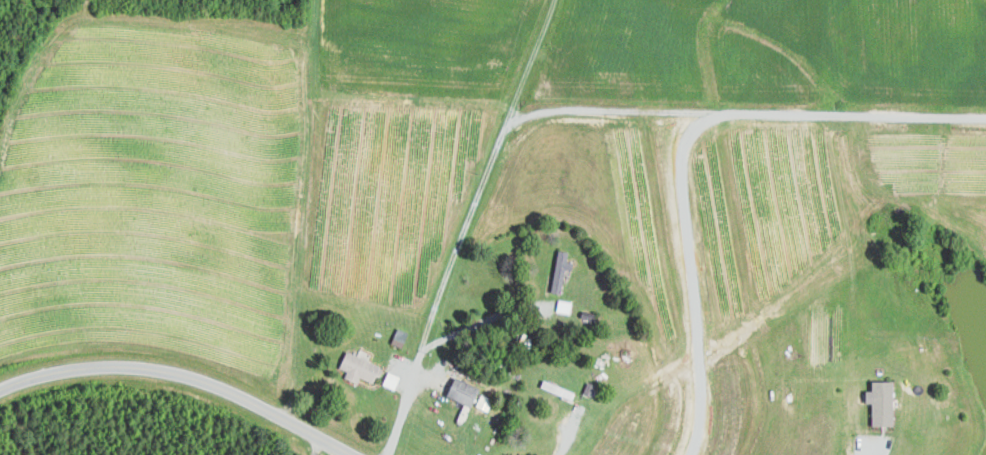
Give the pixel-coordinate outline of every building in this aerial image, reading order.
[(571,251),(560,249),(553,292),(564,294),(568,268),(575,269),(576,261),(570,260),(571,251)] [(557,312),(572,314),(573,301),(559,300),(557,312)] [(361,381),(362,377),(378,383),(386,364),(348,350),(339,372),(361,381)] [(397,390),(403,376),(391,370),(384,384),(397,390)] [(475,406),(483,387),(457,376),(449,394),(475,406)] [(898,380),(876,380),(876,425),(898,425),(898,380)]
